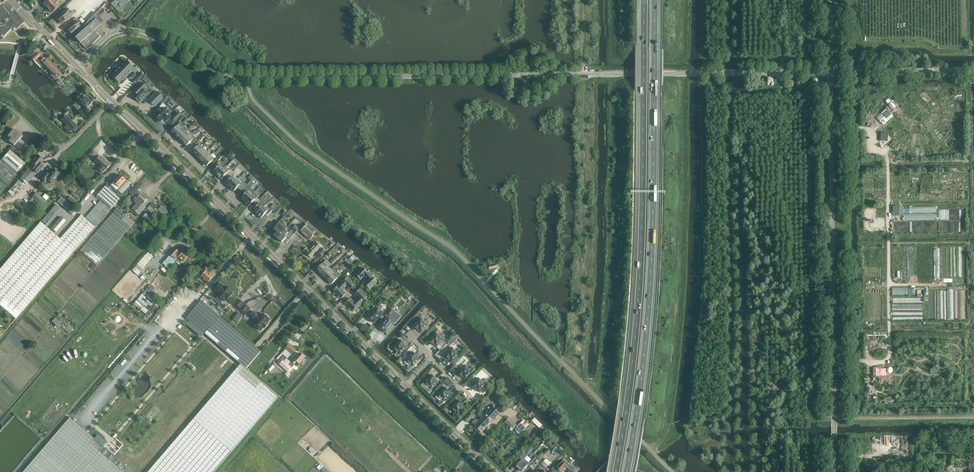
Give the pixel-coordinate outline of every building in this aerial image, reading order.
[(52,0),(48,0),(44,4),(48,8),(54,3),(52,0)] [(129,1),(128,0),(117,0),(112,4),(120,13),(124,8),(129,12),(133,7),(129,2),(130,1),(129,1)] [(54,3),(48,8),(52,13),(58,7),(54,3)] [(68,17),(71,14),(66,9),(56,17),(62,23),(68,17)] [(7,28),(10,31),(17,23),(8,14),(6,16),(0,10),(0,35),(7,28)] [(99,36),(94,30),(100,25),(96,19),(75,38),(80,43),(85,48),(99,36)] [(71,34),(80,26),(75,20),(72,23),(72,22),(66,28),(71,34)] [(41,55),(38,52),(31,59),(34,62),(35,61),(40,56),(41,55)] [(48,68),(52,65),(47,60),(46,61),(43,58),(43,59),(40,56),(35,61),(41,66),(43,64),(48,68)] [(127,61),(113,75),(120,83),(134,69),(127,61)] [(52,65),(48,68),(53,73),(52,75),(54,77),(56,76),(58,73),(56,71),(57,70),(52,65)] [(141,73),(137,77),(134,80),(133,80),(136,83),(144,75),(141,73)] [(146,76),(141,80),(146,85),(151,81),(146,76)] [(148,94),(144,90),(146,87),(142,82),(135,89),(138,91),(138,92),(134,96),(135,97),(135,98),(136,99),(137,99),(140,102),(143,99),(144,100),(145,100),(146,98),(146,97),(145,96),(148,94)] [(156,106),(164,97),(157,91),(149,100),(156,106)] [(92,102),(85,95),(82,99),(79,102),(86,109),(89,106),(92,102)] [(158,114),(155,116),(160,122),(164,118),(167,121),(171,117),(168,114),(169,113),(164,108),(162,109),(160,107),(156,112),(158,114)] [(76,126),(76,125),(71,120),(70,122),(67,119),(66,120),(64,118),(61,120),(64,123),(66,125),(64,128),(69,133),(71,130),(72,130),(74,132),(78,128),(76,126)] [(175,135),(183,128),(179,124),(172,132),(175,135)] [(179,139),(186,131),(183,128),(175,135),(179,139)] [(14,145),(22,136),(17,132),(14,129),(8,136),(11,139),(9,141),(14,145)] [(183,142),(190,135),(186,131),(179,139),(183,142)] [(187,146),(194,139),(190,135),(183,142),(187,146)] [(196,155),(203,148),(199,144),(192,152),(196,155)] [(200,159),(207,151),(203,148),(196,155),(200,159)] [(25,164),(10,150),(0,161),(0,192),(25,164)] [(93,159),(98,154),(94,150),(89,155),(93,159)] [(203,162),(211,155),(207,151),(200,159),(203,162)] [(36,168),(34,170),(37,173),(42,168),(39,165),(43,160),(38,155),(35,158),(34,158),(33,159),(33,160),(31,163),(36,168)] [(207,166),(214,159),(211,155),(203,162),(207,166)] [(111,166),(101,157),(99,159),(98,159),(96,162),(98,163),(98,162),(103,167),(100,170),(103,173),(105,170),(106,171),(108,168),(108,169),(109,168),(111,166)] [(224,168),(222,166),(220,165),(217,167),(213,172),(216,175),(216,174),(218,175),(224,168)] [(60,175),(53,168),(53,169),(48,174),(46,172),(41,177),(46,181),(47,179),(52,183),(54,181),(60,175)] [(228,172),(226,171),(224,168),(218,175),(219,176),(218,177),(221,180),(225,175),(228,172)] [(17,194),(34,175),(28,169),(26,171),(26,172),(11,189),(17,194)] [(236,177),(234,175),(236,174),(233,171),(228,177),(230,179),(232,177),(234,178),(236,177)] [(120,188),(126,180),(121,175),(114,182),(120,188)] [(236,180),(234,178),(232,177),(230,179),(225,184),(228,187),(229,186),(230,187),(236,180)] [(121,193),(131,182),(128,180),(118,190),(121,193)] [(240,184),(239,183),(236,180),(230,187),(231,188),(230,189),(233,192),(238,187),(240,184)] [(137,191),(142,186),(139,183),(129,193),(133,196),(135,194),(137,196),(140,193),(137,191)] [(120,199),(106,186),(97,196),(112,209),(120,199)] [(251,191),(249,190),(251,188),(248,186),(247,187),(243,192),(245,194),(248,191),(249,193),(251,191)] [(252,195),(249,193),(248,191),(245,194),(241,199),(244,201),(245,202),(252,195)] [(41,206),(45,201),(36,193),(32,197),(41,206)] [(146,207),(139,201),(140,201),(143,204),(147,199),(141,194),(138,198),(136,196),(134,199),(135,201),(134,202),(137,204),(132,209),(139,215),(146,207)] [(256,199),(254,197),(252,195),(245,202),(246,203),(249,206),(253,202),(256,199)] [(61,196),(57,201),(72,214),(76,209),(61,196)] [(69,199),(76,205),(78,202),(71,196),(69,199)] [(96,226),(111,209),(102,201),(87,218),(96,226)] [(156,208),(157,206),(153,203),(147,209),(151,213),(152,212),(156,208)] [(264,207),(262,205),(260,203),(257,206),(253,210),(256,213),(257,214),(264,207)] [(47,224),(61,208),(56,204),(42,220),(47,224)] [(172,214),(162,205),(158,210),(156,208),(152,212),(154,215),(158,211),(163,215),(160,218),(164,221),(167,218),(167,219),(172,214)] [(275,214),(280,207),(277,205),(272,211),(275,214)] [(268,211),(266,209),(264,207),(257,214),(258,215),(261,218),(265,214),(268,211)] [(97,265),(134,222),(117,208),(81,251),(97,265)] [(16,324),(79,249),(98,228),(78,211),(57,234),(40,219),(22,240),(0,265),(0,311),(16,324)] [(272,227),(279,218),(274,215),(267,224),(272,227)] [(61,218),(51,228),(56,232),(65,222),(61,218)] [(290,239),(300,228),(301,226),(304,223),(300,219),(289,233),(286,230),(283,233),(278,239),(282,242),(287,237),(290,239)] [(283,233),(286,230),(278,224),(274,228),(277,231),(274,235),(278,239),(283,233)] [(316,232),(307,224),(301,232),(310,240),(316,232)] [(169,244),(162,237),(159,240),(159,239),(156,242),(165,249),(167,247),(167,246),(169,244)] [(311,258),(321,247),(320,245),(317,242),(317,243),(316,243),(310,250),(307,248),(304,251),(307,254),(311,258)] [(181,255),(179,253),(179,252),(175,248),(169,254),(170,255),(174,258),(177,255),(180,258),(183,261),(189,255),(184,252),(181,255)] [(137,275),(151,260),(146,255),(132,270),(137,275)] [(169,269),(176,260),(177,261),(180,258),(177,255),(174,258),(170,255),(163,263),(169,269)] [(321,273),(328,266),(330,264),(326,260),(317,269),(321,273)] [(331,270),(328,266),(321,273),(324,277),(331,270)] [(328,280),(335,273),(337,271),(334,267),(331,270),(324,277),(328,280)] [(213,277),(206,271),(202,268),(197,274),(201,277),(202,276),(205,279),(204,280),(205,281),(206,280),(208,282),(213,277)] [(366,278),(372,273),(370,270),(368,273),(363,268),(356,275),(361,280),(364,276),(366,278)] [(332,284),(339,277),(335,273),(328,280),(332,284)] [(377,282),(372,277),(374,275),(372,273),(366,278),(369,281),(365,284),(370,289),(377,282)] [(355,285),(348,278),(343,282),(341,280),(339,283),(345,288),(347,286),(350,290),(355,285)] [(221,283),(215,290),(219,294),(217,295),(224,301),(226,300),(227,301),(233,294),(232,293),(232,292),(225,286),(225,287),(221,283)] [(346,294),(342,290),(345,288),(339,283),(337,285),(339,287),(334,292),(341,299),(346,294)] [(220,317),(212,310),(185,286),(170,304),(205,334),(220,317)] [(362,301),(367,297),(360,290),(355,295),(359,298),(357,300),(361,305),(363,302),(362,301)] [(161,304),(145,291),(134,304),(149,317),(161,304)] [(396,304),(402,308),(412,296),(407,291),(396,304)] [(359,307),(361,305),(357,300),(355,302),(351,299),(346,304),(353,311),(358,306),(359,307)] [(383,313),(380,310),(382,307),(380,305),(383,302),(380,299),(375,304),(378,307),(377,308),(368,317),(371,320),(371,321),(373,323),(374,322),(374,323),(383,313)] [(236,306),(240,309),(245,304),(240,300),(236,306)] [(250,309),(246,305),(241,311),(246,314),(250,309)] [(394,323),(391,320),(394,317),(391,315),(394,312),(391,309),(387,314),(390,316),(388,318),(388,317),(380,327),(383,330),(382,331),(384,333),(385,332),(386,333),(394,323)] [(232,321),(236,325),(244,315),(239,312),(232,321)] [(263,327),(264,328),(268,324),(267,323),(270,320),(268,318),(268,317),(268,316),(267,315),(266,315),(265,315),(264,315),(263,314),(261,316),(259,316),(254,312),(250,316),(257,321),(254,324),(261,330),(263,327)] [(220,317),(205,334),(240,365),(148,471),(214,471),(278,397),(246,369),(261,351),(247,339),(220,317)] [(54,330),(61,323),(55,318),(48,325),(54,330)] [(421,332),(431,322),(428,319),(425,322),(421,318),(413,326),(418,331),(419,330),(421,332)] [(437,347),(446,337),(444,334),(441,337),(436,333),(429,341),(434,345),(437,347)] [(397,358),(407,347),(404,345),(405,344),(400,340),(392,348),(397,352),(394,355),(397,358)] [(288,358),(296,349),(290,344),(282,353),(288,358)] [(452,362),(462,351),(459,349),(457,352),(452,347),(444,355),(449,360),(450,359),(452,362)] [(410,370),(420,359),(417,357),(418,357),(413,352),(405,360),(410,364),(407,367),(410,370)] [(300,363),(304,357),(300,353),(292,362),(291,361),(290,362),(286,359),(287,359),(285,357),(284,358),(284,359),(279,364),(288,372),(291,368),(292,368),(295,364),(298,367),(300,364),(300,363)] [(465,379),(475,369),(473,366),(470,369),(465,365),(457,373),(462,378),(463,377),(465,379)] [(428,392),(438,382),(436,380),(436,379),(431,374),(424,383),(429,387),(426,390),(428,392)] [(479,392),(489,382),(486,379),(483,382),(479,378),(471,386),(476,390),(477,390),(479,392)] [(480,391),(483,393),(488,388),(486,385),(480,391)] [(441,405),(451,394),(449,392),(449,391),(444,387),(437,395),(441,399),(439,402),(441,405)] [(455,418),(465,407),(462,405),(463,404),(458,399),(450,408),(455,412),(452,415),(455,418)] [(509,408),(514,403),(510,399),(505,404),(509,408)] [(494,408),(493,407),(488,412),(495,418),(500,413),(494,408)] [(495,418),(488,412),(484,415),(491,422),(495,418)] [(468,422),(473,417),(470,414),(464,419),(468,422)] [(491,422),(484,415),(482,418),(480,420),(487,426),(491,422)] [(517,424),(510,417),(505,423),(511,428),(512,427),(513,428),(517,424)] [(70,418),(24,471),(134,471),(70,418)] [(487,426),(480,420),(479,422),(476,419),(473,423),(475,425),(482,432),(487,426)] [(529,425),(524,420),(521,423),(521,424),(526,428),(529,425)] [(526,428),(521,424),(517,428),(522,432),(526,428)] [(532,463),(530,461),(528,462),(525,459),(528,455),(525,452),(520,458),(521,459),(523,461),(524,460),(527,462),(529,464),(528,465),(529,466),(532,463)] [(519,469),(525,462),(523,461),(521,459),(515,466),(519,469)] [(522,471),(528,465),(529,464),(527,462),(524,460),(523,461),(525,462),(519,469),(522,471)] [(566,466),(570,470),(568,471),(569,471),(574,471),(576,470),(576,469),(573,467),(572,467),(564,460),(557,467),(561,471),(566,466)]
